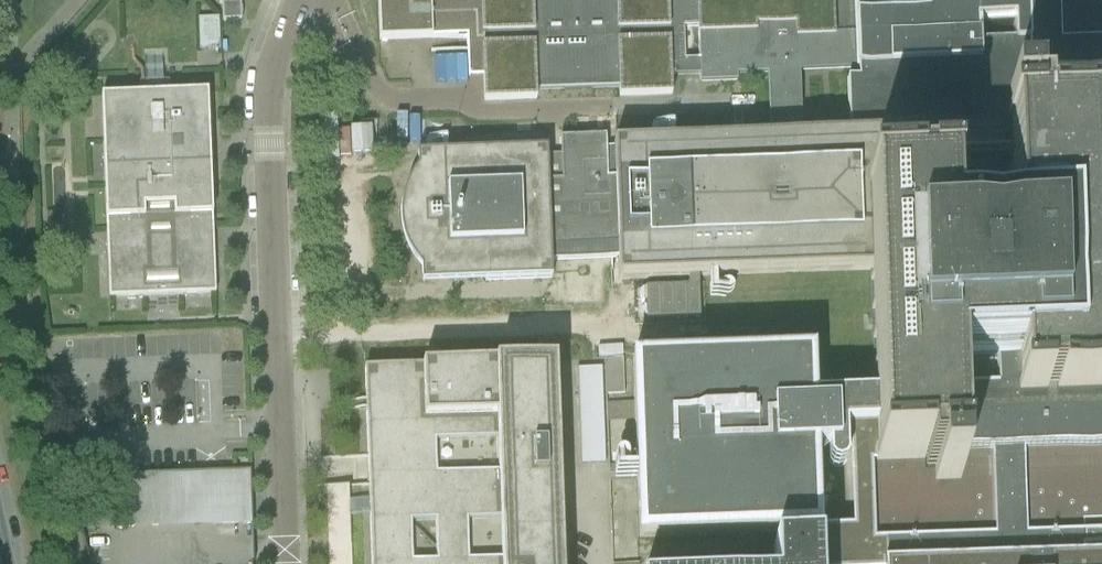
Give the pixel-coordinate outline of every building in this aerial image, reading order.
[(618,279),(708,276),(709,298),(724,298),(725,298),(729,289),(724,285),(715,285),(715,276),(869,270),(874,396),(813,398),(811,353),(632,359),(636,469),(629,469),(628,452),(612,453),(613,480),(636,479),(638,538),(756,534),(758,563),(1101,563),(1101,557),(1082,558),(1082,547),(1101,546),(1101,242),(1093,242),(1089,75),(1101,75),(1101,0),(377,0),(378,41),(466,37),(467,69),(482,68),(483,101),(536,99),(535,82),(618,79),(618,88),(619,96),(671,95),(671,75),(700,74),(700,81),(737,79),(736,73),(768,72),(770,138),(613,144),(613,153),(606,153),(605,136),(560,138),(560,161),(547,161),(546,149),(480,151),(480,162),(438,164),(438,172),(428,183),(420,200),(418,219),(421,237),(430,253),(441,264),(442,272),(484,271),(485,281),(565,279),(566,299),(609,298),(607,244),(616,243),(618,279)] [(221,4),(222,21),(240,21),(240,3),(221,4)] [(198,51),(219,51),(218,18),(197,19),(198,51)] [(215,293),(211,181),(210,181),(209,165),(206,165),(205,142),(209,142),(207,92),(101,96),(109,298),(215,293)] [(441,148),(441,153),(447,153),(446,137),(429,137),(429,138),(428,138),(426,139),(426,140),(425,141),(425,142),(425,143),(425,144),(425,145),(426,146),(427,147),(428,148),(430,148),(431,148),(441,148)] [(374,147),(328,146),(327,173),(373,175),(374,147)] [(555,362),(364,369),(371,563),(562,563),(559,479),(559,469),(555,362)] [(600,368),(577,369),(581,466),(604,465),(600,368)] [(226,472),(214,472),(215,499),(252,498),(251,471),(226,472)] [(210,473),(203,473),(129,476),(130,502),(211,499),(210,473)] [(215,499),(216,525),(252,524),(252,498),(215,499)]
